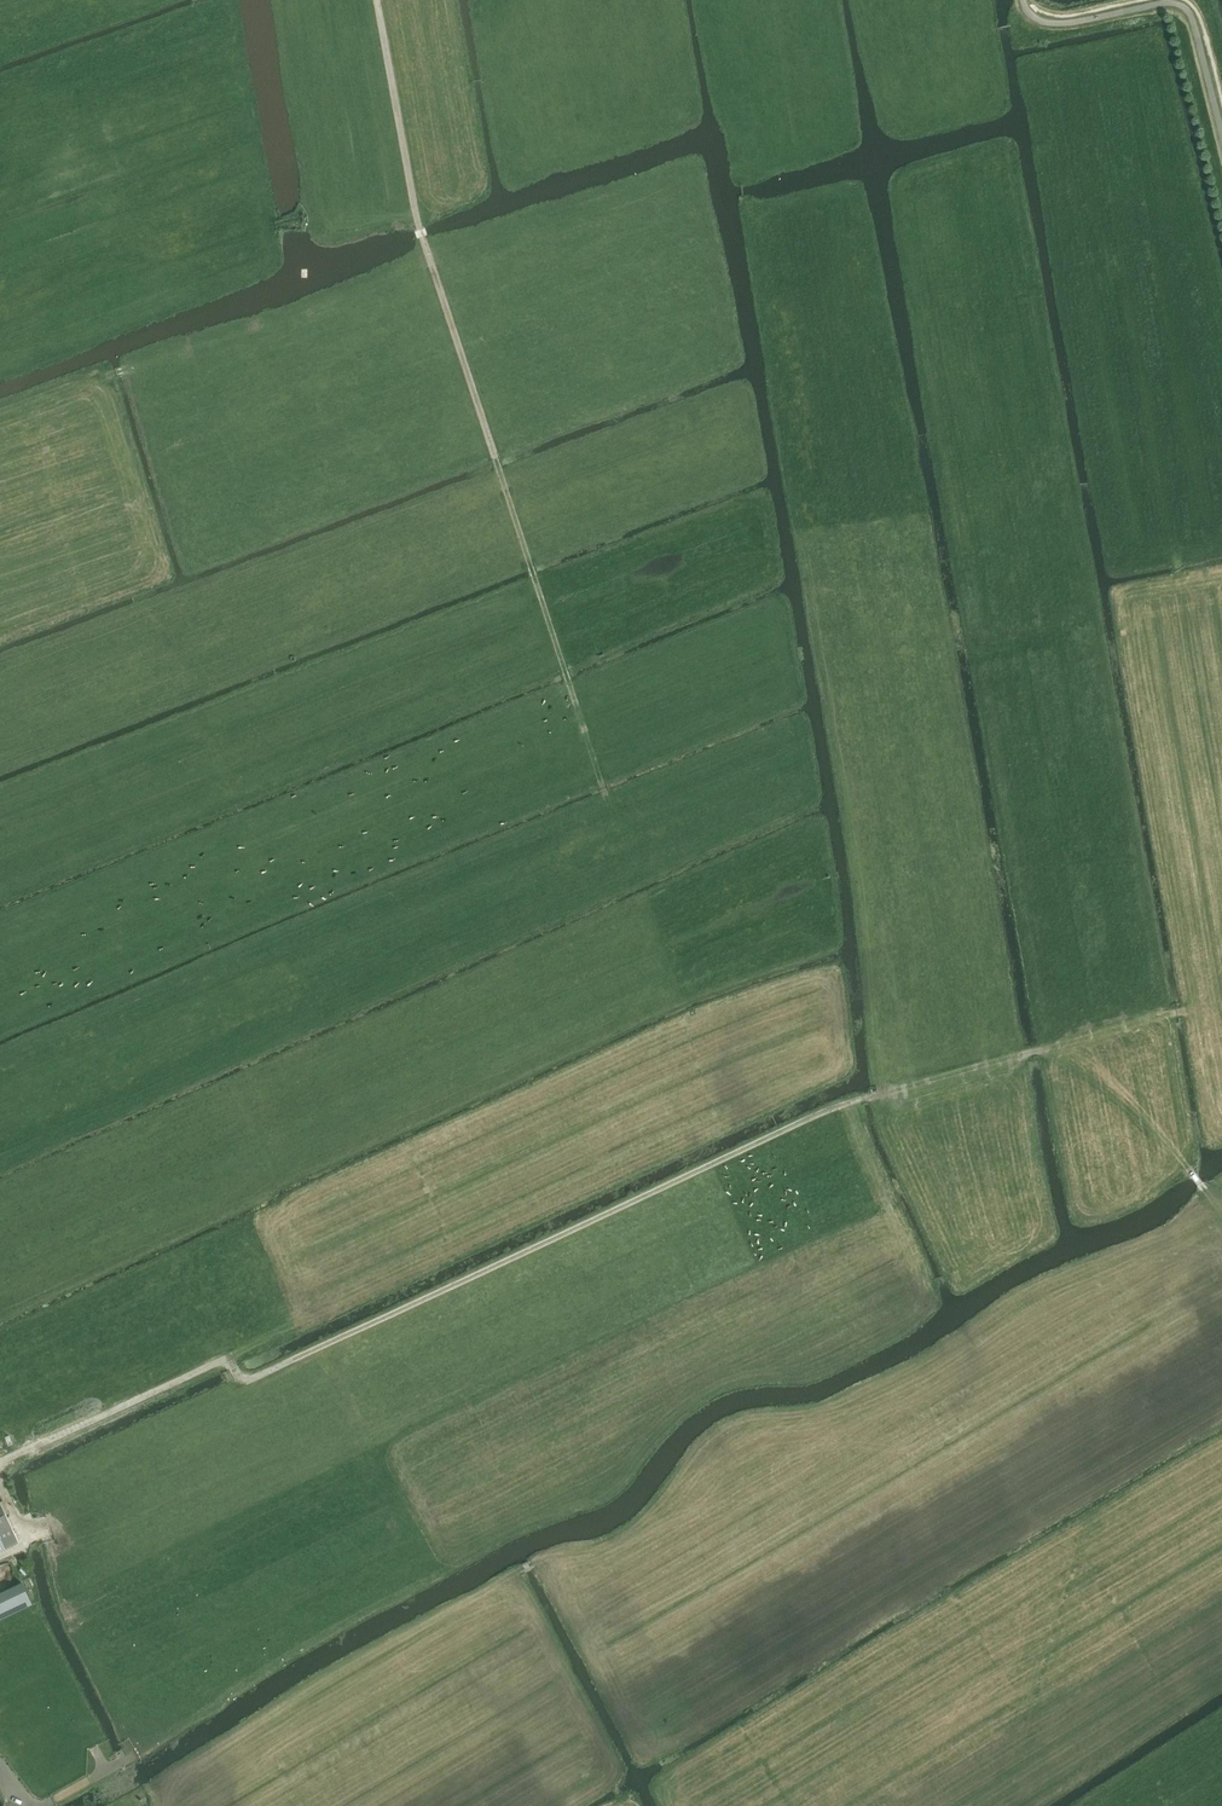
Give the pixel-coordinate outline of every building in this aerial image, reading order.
[(18,1541),(0,1503),(0,1549),(18,1541)] [(9,1562),(7,1560),(5,1559),(3,1558),(0,1558),(0,1587),(1,1586),(3,1586),(5,1585),(7,1584),(9,1582),(11,1580),(12,1578),(13,1576),(13,1573),(13,1571),(13,1568),(12,1566),(11,1564),(9,1562)] [(0,1591),(0,1618),(33,1604),(23,1581),(0,1591)]
